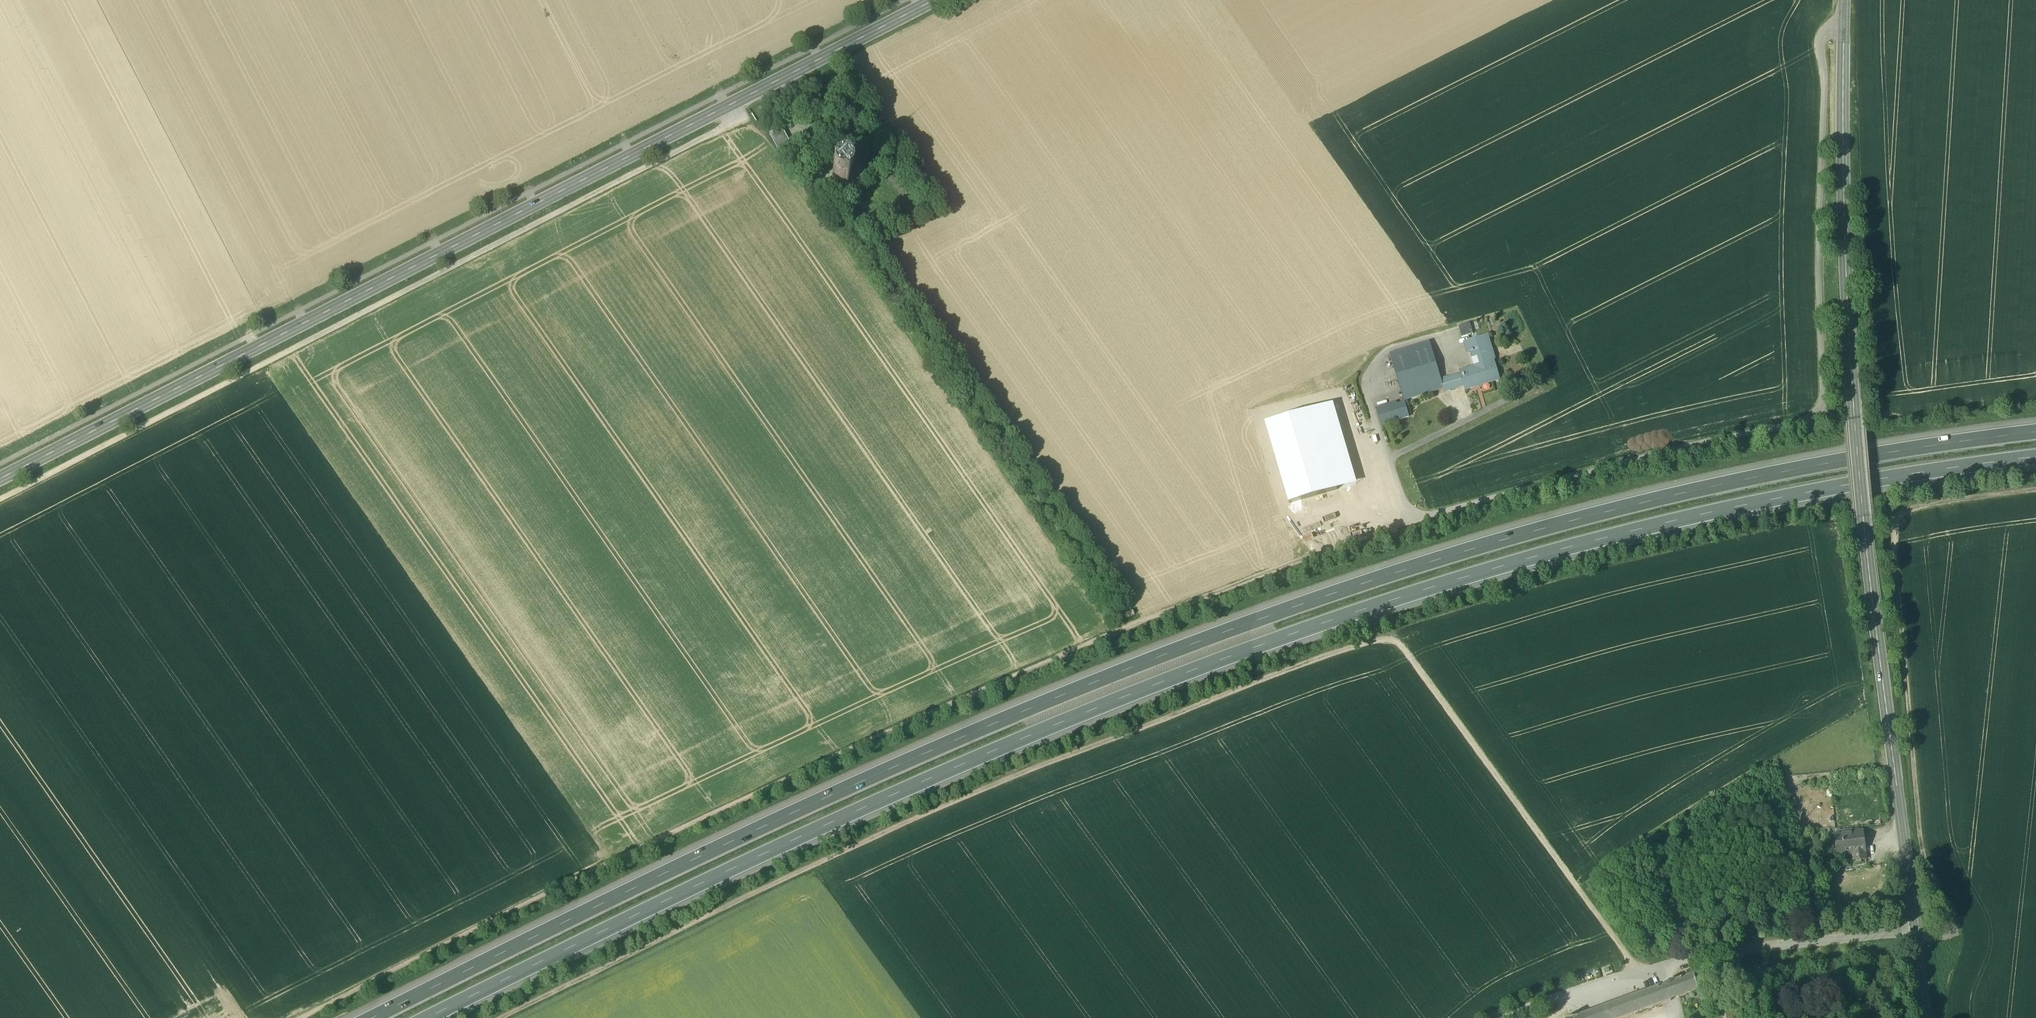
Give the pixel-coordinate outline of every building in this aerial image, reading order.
[(818,126),(819,124),(818,122),(817,121),(816,120),(814,120),(813,120),(812,121),(811,123),(810,124),(811,126),(812,127),(813,128),(815,128),(816,128),(817,127),(818,126)] [(791,146),(781,128),(770,134),(779,152),(791,146)] [(835,173),(834,176),(832,176),(832,177),(834,177),(835,180),(837,183),(839,184),(842,185),(845,184),(846,186),(848,185),(847,184),(849,181),(850,179),(850,176),(849,173),(847,171),(848,169),(847,168),(846,170),(843,169),(840,169),(837,171),(835,173)] [(1470,323),(1459,326),(1462,338),(1474,334),(1470,323)] [(1487,336),(1466,343),(1468,353),(1472,352),(1473,358),(1478,357),(1480,364),(1494,359),(1487,336)] [(1430,342),(1390,354),(1405,403),(1406,407),(1409,406),(1407,400),(1443,389),(1441,380),(1430,342)] [(1494,359),(1480,364),(1481,365),(1460,372),(1460,375),(1464,386),(1465,391),(1476,388),(1475,386),(1500,379),(1494,359)] [(1460,375),(1441,380),(1443,389),(1444,392),(1464,386),(1460,375)] [(1405,403),(1397,406),(1396,403),(1376,409),(1381,426),(1409,417),(1406,407),(1405,403)] [(1863,832),(1834,835),(1837,856),(1853,855),(1853,862),(1866,860),(1866,853),(1863,832)] [(1694,975),(1673,982),(1679,998),(1699,991),(1694,975)] [(1666,985),(1672,1001),(1675,1000),(1679,998),(1673,982),(1669,984),(1666,985)] [(1666,985),(1575,1017),(1625,1017),(1672,1001),(1666,985)]
